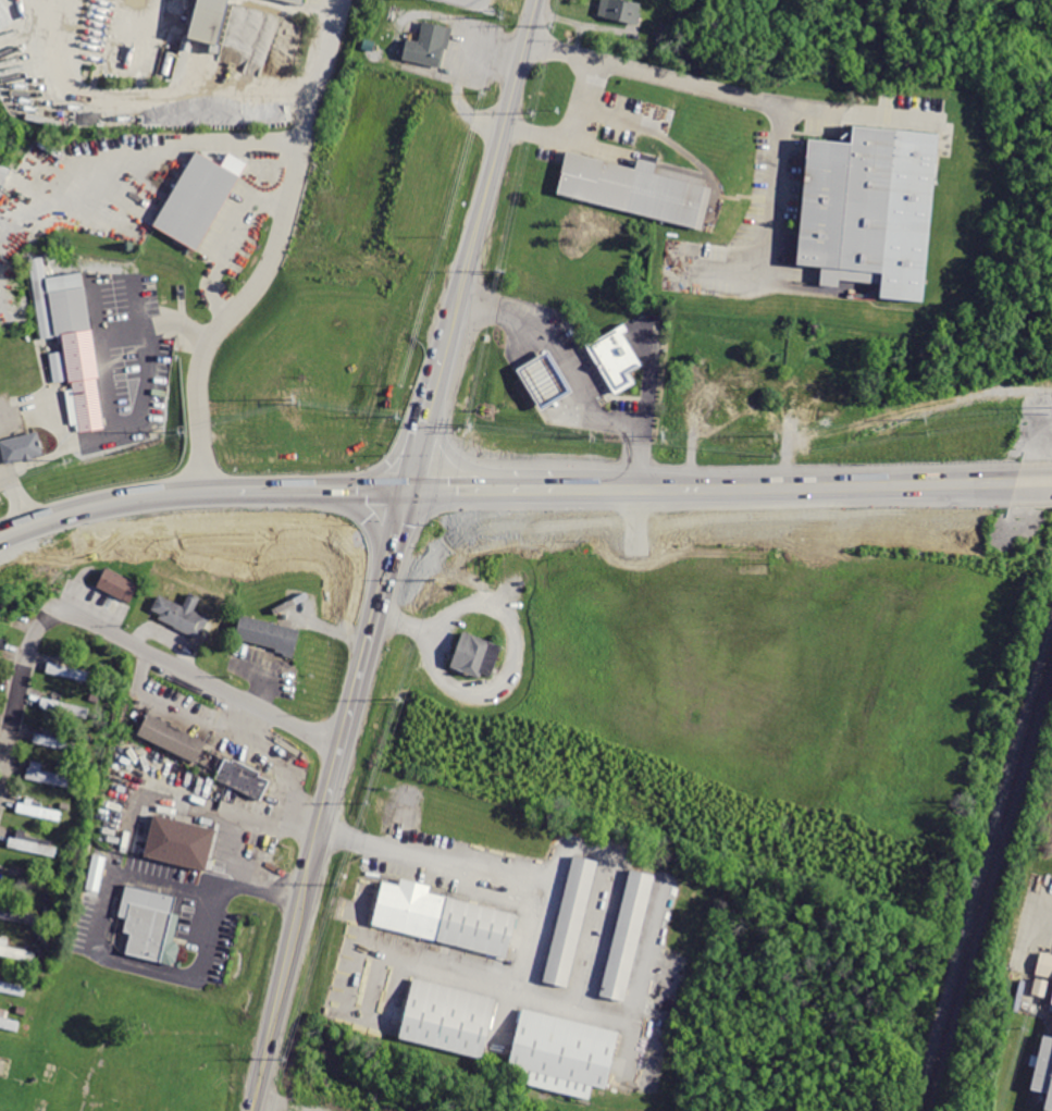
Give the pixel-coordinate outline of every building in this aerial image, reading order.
[(190,48),(223,54),(234,4),(299,22),(304,0),(200,0),(190,48)] [(596,15),(638,24),(643,1),(638,0),(599,0),(596,15)] [(403,59),(443,70),(454,26),(429,20),(423,40),(408,36),(403,59)] [(938,134),(852,125),(851,141),(807,137),(795,264),(820,267),(819,284),(839,286),(839,279),(871,281),(872,271),(881,272),(879,295),(921,299),(938,134)] [(565,149),(554,195),(702,233),(714,187),(565,149)] [(199,152),(153,231),(199,255),(243,181),(199,152)] [(0,163),(0,183),(3,185),(10,167),(0,163)] [(29,263),(33,284),(46,281),(42,261),(29,263)] [(36,297),(41,336),(64,332),(78,429),(106,424),(86,289),(36,297)] [(583,342),(612,392),(633,380),(628,371),(640,363),(620,330),(626,326),(621,320),(583,342)] [(515,366),(540,407),(570,388),(546,347),(515,366)] [(53,381),(67,379),(63,350),(49,352),(53,381)] [(4,467),(46,455),(39,430),(0,441),(0,450),(4,467)] [(99,584),(134,604),(143,589),(108,569),(99,584)] [(162,593),(152,617),(202,638),(211,618),(197,609),(202,594),(191,590),(185,603),(162,593)] [(242,616),(236,640),(295,654),(301,629),(242,616)] [(4,651),(10,637),(0,633),(0,649),(4,651)] [(466,635),(455,668),(493,680),(503,647),(466,635)] [(50,657),(46,672),(96,683),(99,668),(50,657)] [(42,693),(39,708),(89,719),(92,704),(42,693)] [(137,735),(197,767),(210,743),(149,712),(137,735)] [(35,728),(32,742),(79,754),(83,740),(35,728)] [(226,755),(216,775),(263,799),(273,780),(226,755)] [(32,764),(27,777),(69,789),(72,775),(32,764)] [(40,808),(41,802),(17,799),(15,813),(60,818),(61,810),(40,808)] [(206,871),(215,827),(153,812),(143,855),(206,871)] [(12,834),(9,849),(57,860),(60,844),(12,834)] [(571,853),(542,978),(571,986),(601,861),(571,853)] [(628,869),(596,1005),(624,1012),(656,875),(628,869)] [(368,926),(510,964),(523,915),(380,878),(368,926)] [(126,881),(117,912),(127,915),(123,930),(135,933),(129,951),(177,964),(182,948),(173,945),(181,917),(173,914),(177,896),(126,881)] [(47,929),(49,917),(0,906),(0,918),(47,929)] [(35,965),(39,951),(0,941),(0,956),(35,965)] [(26,998),(29,984),(0,976),(0,992),(26,998)] [(413,977),(399,1037),(482,1057),(496,997),(413,977)] [(519,1005),(506,1066),(519,1071),(515,1086),(582,1106),(591,1090),(606,1095),(621,1040),(519,1005)] [(18,1036),(23,1022),(0,1015),(0,1030),(18,1036)] [(1037,1036),(1022,1108),(1036,1110),(1051,1110),(1051,1040),(1037,1036)]
